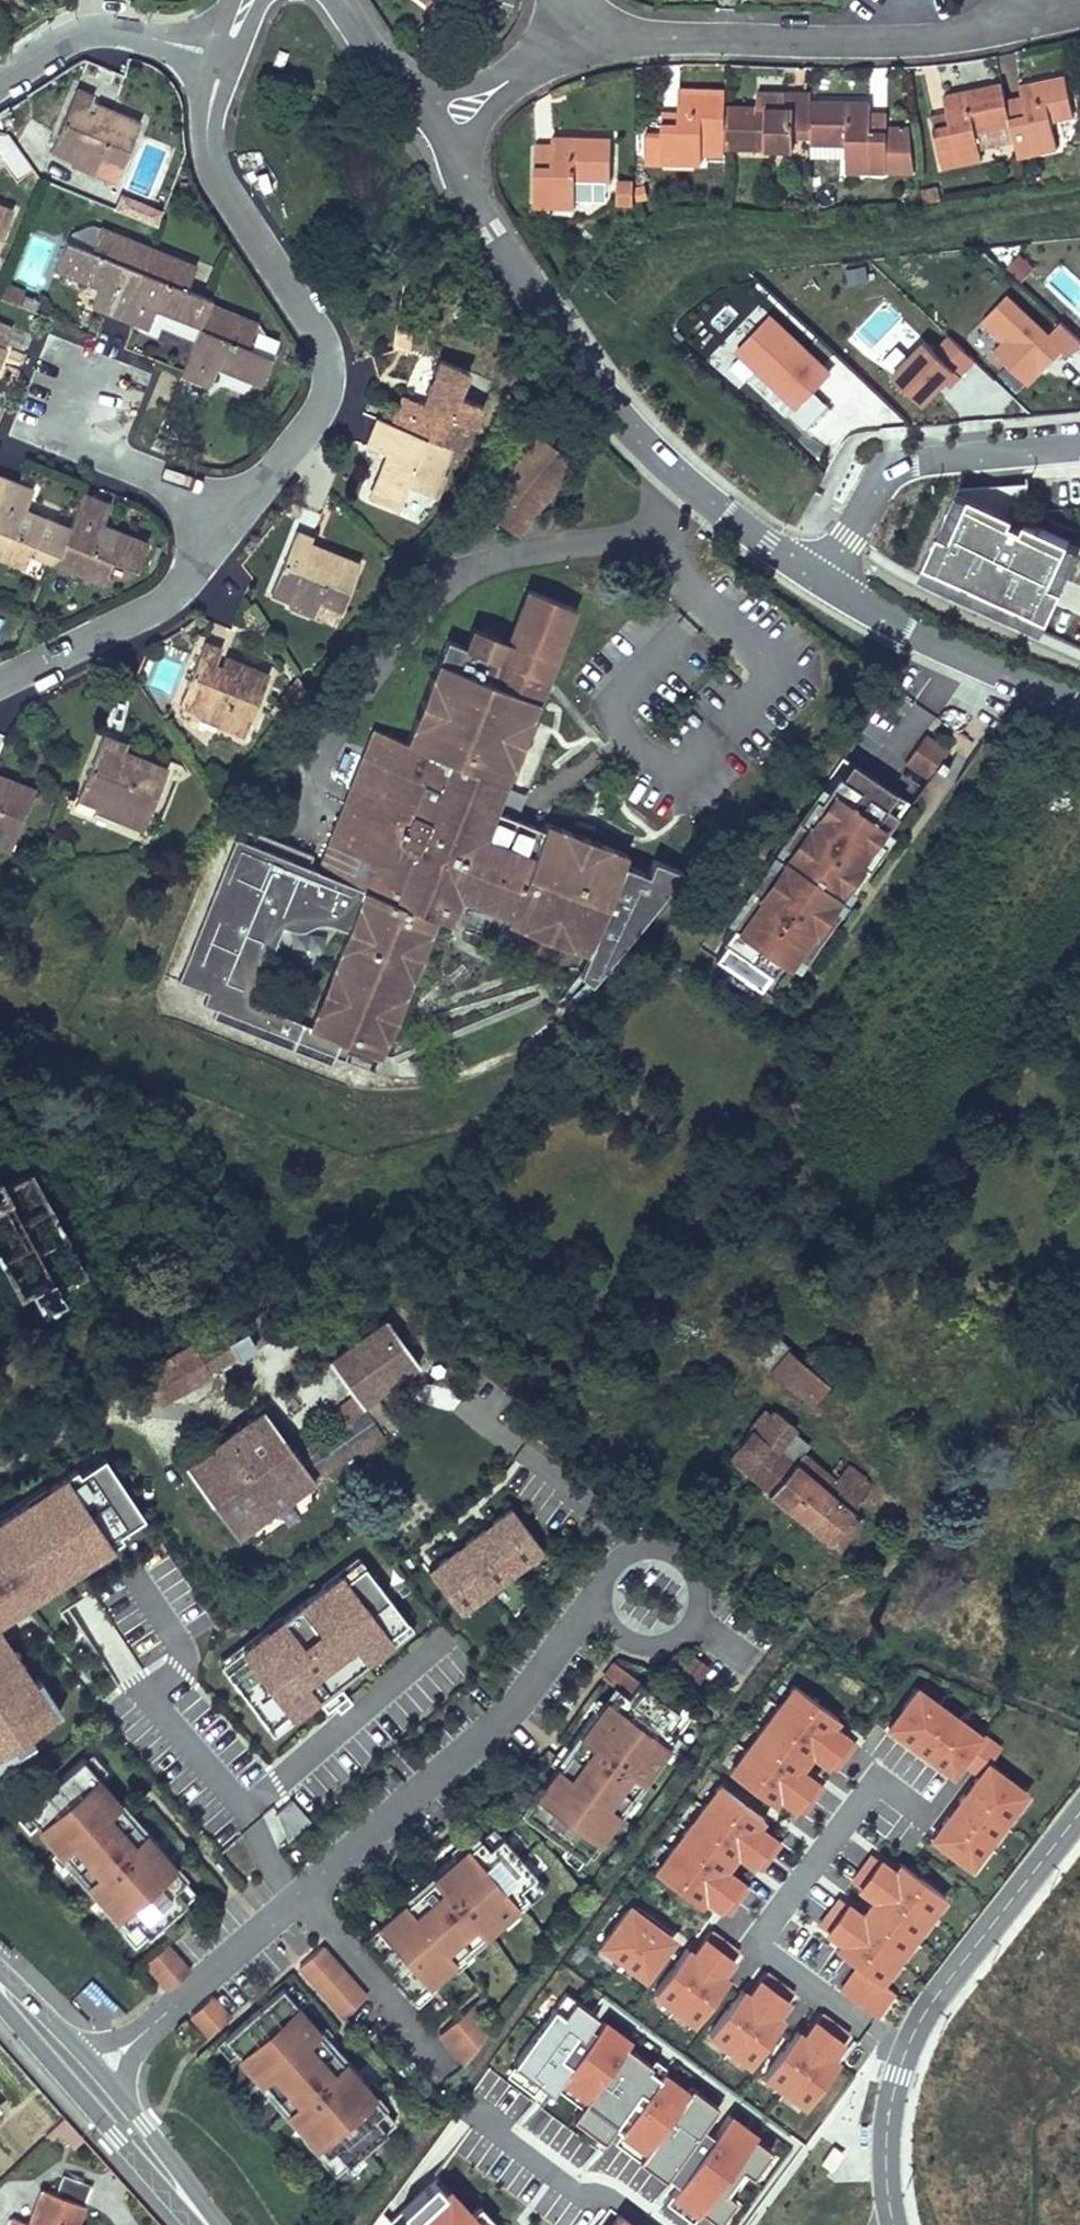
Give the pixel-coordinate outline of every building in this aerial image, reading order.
[(271,66),(281,69),(287,53),(278,49),(271,66)] [(1057,147),(1051,119),(1074,114),(1065,75),(1019,85),(1021,96),(1026,119),(1010,122),(1018,156),(1057,147)] [(943,95),(947,113),(951,129),(934,133),(942,166),(981,158),(975,130),(1010,122),(1005,100),(1001,82),(943,95)] [(50,150),(69,157),(69,163),(93,172),(100,157),(120,166),(139,121),(96,103),(90,117),(83,115),(89,100),(92,94),(75,88),(50,150)] [(725,134),(724,148),(793,149),(793,137),(793,127),(810,127),(811,101),(811,91),(784,91),(784,95),(784,106),(758,106),(725,105),(725,134)] [(661,122),(661,132),(645,131),(645,159),(661,160),(661,162),(701,163),(702,152),(702,134),(725,134),(725,105),(725,94),(678,93),(678,112),(678,122),(661,122)] [(784,95),(758,95),(758,106),(784,106),(784,95)] [(1021,96),(1005,100),(1010,122),(1026,119),(1021,96)] [(90,117),(96,103),(89,100),(83,115),(90,117)] [(870,101),(811,101),(810,127),(810,137),(810,142),(845,142),(845,157),(845,171),(905,171),(905,148),(886,148),(886,136),(870,136),(870,113),(870,101)] [(662,111),(661,122),(678,122),(678,112),(662,111)] [(887,114),(870,113),(870,136),(886,136),(887,114)] [(947,113),(931,116),(934,133),(951,129),(947,113)] [(909,114),(887,114),(886,136),(886,148),(905,148),(905,171),(915,171),(909,114)] [(810,127),(793,127),(793,137),(810,137),(810,127)] [(724,148),(725,134),(702,134),(702,152),(724,153),(724,148)] [(535,170),(534,205),(575,206),(575,193),(575,177),(611,178),(612,137),(552,136),(552,144),(551,171),(535,170)] [(845,157),(845,142),(810,142),(810,157),(845,157)] [(552,144),(535,144),(535,170),(551,171),(552,144)] [(575,177),(575,193),(605,194),(611,184),(611,178),(575,177)] [(634,189),(637,200),(647,197),(644,186),(634,189)] [(12,209),(0,205),(0,238),(12,209)] [(69,235),(66,240),(90,250),(99,227),(92,224),(72,231),(69,235)] [(66,240),(55,268),(89,281),(97,277),(101,279),(102,284),(99,285),(91,305),(119,316),(147,246),(99,227),(90,250),(66,240)] [(195,265),(147,246),(119,316),(133,322),(147,328),(155,308),(154,305),(159,302),(162,303),(165,312),(199,325),(208,304),(210,298),(186,288),(195,265)] [(18,305),(22,295),(20,290),(5,284),(0,297),(0,298),(18,305)] [(1031,393),(1079,344),(1062,325),(1051,336),(1009,294),(980,323),(1002,345),(993,354),(1031,393)] [(154,305),(155,308),(165,312),(162,303),(159,302),(154,305)] [(255,323),(208,304),(199,325),(181,370),(180,374),(208,386),(216,366),(215,363),(220,361),(222,362),(226,370),(260,383),(271,355),(247,346),(255,323)] [(836,369),(774,310),(736,349),(798,408),(815,390),(836,369)] [(0,322),(0,344),(4,346),(11,326),(0,322)] [(274,348),(255,323),(247,346),(271,355),(274,348)] [(892,379),(928,410),(972,361),(947,338),(932,355),(924,344),(892,379)] [(447,446),(461,452),(480,404),(458,395),(467,370),(440,359),(422,404),(402,396),(391,423),(447,446)] [(226,370),(222,362),(220,361),(215,363),(216,366),(226,370)] [(808,430),(832,405),(815,390),(798,408),(792,415),(808,430)] [(391,423),(377,418),(366,445),(366,446),(386,454),(368,498),(396,509),(405,485),(428,494),(447,446),(391,423)] [(504,511),(523,526),(543,500),(537,496),(546,485),(552,490),(570,466),(561,459),(565,455),(539,434),(478,513),(493,525),(498,519),(504,511)] [(462,469),(472,473),(483,461),(469,455),(462,469)] [(34,513),(26,516),(23,515),(21,510),(24,509),(32,489),(17,483),(4,478),(0,487),(0,558),(24,567),(29,554),(33,544),(57,554),(68,526),(34,513)] [(1015,513),(1029,482),(959,488),(1015,513)] [(552,490),(546,485),(537,496),(543,500),(552,490)] [(1051,581),(1069,541),(1070,538),(1026,519),(1023,525),(1012,520),(1015,513),(959,488),(925,562),(1049,618),(1063,586),(1051,581)] [(146,541),(112,528),(104,532),(100,530),(98,525),(102,524),(110,504),(82,492),(68,526),(57,554),(54,563),(102,582),(111,559),(135,569),(146,541)] [(517,534),(523,526),(504,511),(498,519),(517,534)] [(311,537),(294,530),(270,592),(288,600),(289,605),(313,615),(319,599),(340,608),(358,562),(315,545),(309,561),(302,559),(308,543),(311,537)] [(1079,549),(1079,545),(1069,541),(1051,581),(1063,586),(1079,549)] [(309,561),(315,545),(308,543),(302,559),(309,561)] [(54,563),(57,554),(33,544),(29,554),(53,564),(54,563)] [(1049,618),(925,562),(919,576),(1042,633),(1049,618)] [(362,756),(317,870),(308,867),(282,926),(291,930),(310,928),(318,924),(331,925),(347,931),(310,1027),(251,1004),(216,1011),(335,1058),(344,1062),(350,1046),(380,1057),(435,916),(448,921),(458,894),(509,914),(506,921),(594,955),(587,973),(597,977),(683,870),(653,858),(647,872),(623,863),(627,853),(545,821),(542,828),(526,821),(516,848),(495,841),(482,835),(503,780),(505,780),(573,606),(528,588),(508,640),(473,626),(465,646),(446,638),(406,741),(382,732),(371,760),(362,756)] [(219,647),(203,640),(178,703),(197,710),(197,715),(243,733),(267,673),(223,656),(220,664),(217,671),(211,668),(214,661),(219,647)] [(220,664),(214,661),(211,668),(217,671),(220,664)] [(276,701),(288,710),(304,689),(296,676),(276,701)] [(382,732),(373,729),(362,756),(371,760),(382,732)] [(927,782),(948,750),(923,733),(902,765),(927,782)] [(118,741),(102,734),(76,797),(95,805),(95,810),(141,828),(165,767),(122,750),(116,765),(109,762),(115,747),(118,741)] [(116,765),(122,750),(115,747),(109,762),(116,765)] [(800,954),(805,958),(886,842),(877,844),(898,813),(887,805),(897,790),(853,760),(716,955),(760,986),(781,956),(793,964),(800,954)] [(9,848),(33,788),(0,775),(0,844),(9,848)] [(526,821),(506,813),(495,841),(516,848),(526,821)] [(308,867),(313,856),(238,827),(178,982),(207,994),(203,1006),(216,1011),(251,1004),(282,926),(308,867)] [(332,1067),(335,1058),(215,1011),(212,1020),(332,1067)] [(28,1167),(1,1182),(0,1180),(0,1259),(18,1293),(24,1289),(31,1303),(34,1304),(38,1302),(39,1304),(60,1293),(55,1283),(82,1268),(28,1167)] [(286,1324),(273,1307),(225,1334),(235,1352),(286,1324)] [(185,1466),(235,1535),(324,1471),(324,1472),(352,1451),(357,1458),(385,1438),(377,1427),(391,1417),(375,1395),(419,1363),(387,1319),(329,1361),(354,1396),(326,1416),(335,1428),(307,1449),(308,1450),(298,1457),(263,1409),(185,1466)] [(788,1346),(771,1331),(767,1336),(752,1354),(769,1369),(786,1349),(788,1346)] [(235,1352),(225,1334),(197,1350),(206,1368),(235,1352)] [(197,1350),(192,1341),(142,1372),(159,1403),(209,1373),(206,1368),(197,1350)] [(811,1353),(836,1374),(843,1366),(818,1345),(811,1353)] [(786,1349),(769,1369),(785,1383),(803,1363),(786,1349)] [(836,1374),(811,1353),(803,1363),(785,1383),(810,1404),(836,1374)] [(809,1447),(791,1432),(796,1427),(775,1410),(771,1415),(765,1410),(729,1454),(769,1488),(768,1490),(810,1526),(812,1525),(836,1545),(860,1516),(854,1511),(868,1493),(865,1491),(871,1483),(842,1459),(832,1471),(839,1477),(836,1480),(804,1453),(809,1447)] [(141,1529),(91,1466),(0,1526),(0,1633),(141,1529)] [(420,1580),(458,1621),(542,1556),(507,1512),(420,1580)] [(216,1672),(267,1738),(407,1632),(355,1567),(216,1672)] [(57,1727),(0,1649),(0,1761),(57,1727)] [(662,1668),(691,1689),(708,1665),(694,1655),(688,1663),(674,1653),(662,1668)] [(620,1800),(625,1803),(659,1754),(655,1751),(671,1728),(668,1725),(679,1709),(676,1707),(639,1680),(640,1679),(616,1660),(604,1676),(613,1682),(617,1685),(599,1710),(595,1707),(560,1755),(563,1758),(557,1766),(555,1764),(553,1763),(546,1773),(519,1809),(581,1856),(596,1835),(620,1800)] [(595,1707),(599,1710),(617,1685),(613,1682),(595,1707)] [(843,1719),(794,1683),(728,1770),(777,1807),(780,1802),(795,1813),(820,1779),(806,1768),(814,1757),(830,1768),(854,1736),(838,1725),(843,1719)] [(987,1734),(919,1684),(886,1728),(954,1778),(963,1767),(987,1734)] [(655,1751),(659,1754),(692,1709),(681,1701),(676,1707),(679,1709),(668,1725),(671,1728),(655,1751)] [(987,1734),(963,1767),(977,1777),(990,1761),(1001,1745),(987,1734)] [(560,1755),(553,1763),(555,1764),(557,1766),(563,1758),(560,1755)] [(124,1808),(117,1801),(119,1799),(82,1756),(24,1807),(40,1825),(69,1858),(65,1861),(103,1905),(108,1901),(115,1910),(110,1915),(134,1943),(195,1890),(183,1876),(162,1853),(166,1850),(127,1805),(124,1808)] [(1032,1792),(990,1761),(977,1777),(929,1841),(971,1873),(1032,1792)] [(769,1820),(719,1783),(654,1870),(702,1905),(706,1900),(721,1911),(744,1880),(730,1869),(738,1858),(754,1869),(779,1836),(765,1826),(769,1820)] [(127,1805),(120,1797),(119,1799),(117,1801),(124,1808),(127,1805)] [(294,1797),(262,1811),(274,1840),(306,1827),(294,1797)] [(596,1835),(600,1838),(625,1803),(620,1800),(596,1835)] [(403,1901),(401,1898),(358,1936),(409,1994),(428,1977),(460,1949),(463,1953),(507,1915),(504,1910),(512,1903),(517,1908),(545,1884),(492,1823),(479,1835),(456,1855),(453,1852),(408,1890),(411,1894),(403,1901)] [(40,1825),(36,1829),(65,1861),(69,1858),(40,1825)] [(479,1835),(476,1831),(453,1852),(456,1855),(479,1835)] [(183,1876),(186,1873),(166,1850),(162,1853),(183,1876)] [(951,1898),(901,1862),(895,1871),(871,1853),(850,1881),(873,1898),(861,1915),(838,1897),(817,1925),(841,1943),(836,1949),(857,1965),(886,1985),(951,1898)] [(408,1890),(400,1897),(401,1898),(403,1901),(411,1894),(408,1890)] [(103,1905),(102,1906),(110,1915),(115,1910),(108,1901),(103,1905)] [(679,1939),(630,1902),(598,1943),(646,1981),(679,1939)] [(507,1915),(509,1916),(517,1908),(512,1903),(504,1910),(507,1915)] [(655,1993),(696,2024),(733,1977),(728,1973),(739,1960),(707,1935),(696,1949),(691,1946),(655,1993)] [(144,1958),(167,1985),(188,1967),(165,1940),(144,1958)] [(299,1962),(343,2013),(365,1993),(321,1943),(299,1962)] [(428,1977),(431,1981),(463,1953),(460,1949),(428,1977)] [(897,1993),(857,1965),(839,1990),(879,2019),(897,1993)] [(709,2034),(750,2065),(787,2018),(782,2014),(793,2001),(761,1976),(750,1991),(745,1987),(709,2034)] [(92,1981),(76,1999),(100,2022),(117,2004),(92,1981)] [(363,2082),(366,2078),(327,2033),(323,2036),(317,2029),(319,2027),(281,1983),(223,2034),(240,2053),(268,2086),(264,2089),(303,2133),(308,2129),(315,2138),(309,2143),(334,2171),(394,2118),(382,2104),(363,2082)] [(207,2032),(230,2013),(212,1992),(190,2011),(207,2032)] [(567,1993),(516,2063),(548,2086),(555,2091),(557,2088),(583,2107),(576,2116),(607,2138),(615,2127),(618,2129),(622,2132),(617,2139),(673,2180),(678,2184),(670,2196),(698,2217),(706,2207),(723,2219),(737,2198),(728,2192),(745,2168),(755,2175),(773,2150),(756,2138),(760,2132),(732,2112),(715,2135),(711,2133),(704,2128),(720,2106),(693,2086),(690,2090),(666,2072),(662,2077),(655,2072),(651,2069),(654,2064),(628,2046),(633,2039),(607,2020),(598,2031),(595,2029),(592,2027),(600,2016),(567,1993)] [(439,2029),(464,2058),(491,2023),(471,2001),(439,2029)] [(764,2076),(805,2108),(842,2060),(838,2057),(848,2043),(817,2018),(805,2033),(801,2029),(764,2076)] [(327,2033),(320,2026),(319,2027),(317,2029),(323,2036),(327,2033)] [(240,2053),(236,2057),(264,2089),(268,2086),(240,2053)] [(382,2104),(386,2101),(366,2078),(363,2082),(382,2104)] [(303,2133),(302,2134),(309,2143),(315,2138),(308,2129),(303,2133)] [(845,2154),(833,2146),(821,2162),(833,2170),(845,2154)] [(91,2184),(62,2173),(55,2192),(40,2187),(27,2222),(11,2216),(8,2224),(76,2224),(91,2184)] [(406,2224),(489,2224),(450,2184),(418,2213),(406,2224)] [(623,2215),(615,2224),(637,2224),(623,2215)]
